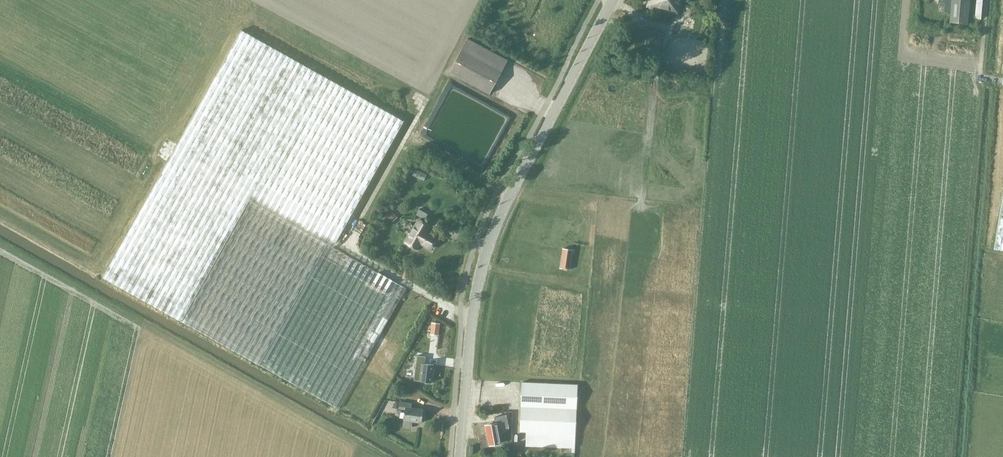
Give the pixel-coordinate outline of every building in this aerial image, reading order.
[(646,7),(677,15),(677,14),(678,14),(682,0),(648,0),(646,7)] [(938,2),(944,3),(943,12),(950,13),(949,22),(967,24),(969,0),(938,0),(938,2)] [(987,0),(980,0),(979,16),(985,17),(987,0)] [(658,49),(662,32),(630,24),(625,47),(621,46),(620,51),(641,56),(643,45),(646,46),(658,49)] [(259,365),(327,244),(333,248),(403,122),(240,31),(103,278),(181,321),(259,365)] [(467,38),(455,61),(448,72),(489,94),(507,60),(467,38)] [(658,49),(646,46),(643,58),(663,63),(666,51),(658,49)] [(994,249),(1002,251),(1002,192),(994,249)] [(428,214),(419,209),(415,215),(424,220),(428,214)] [(397,217),(391,210),(385,215),(392,222),(397,217)] [(430,249),(436,238),(425,232),(429,225),(418,220),(406,243),(416,249),(419,243),(430,249)] [(406,288),(333,248),(327,244),(259,365),(338,409),(375,342),(383,346),(386,340),(379,336),(406,288)] [(573,249),(563,247),(560,267),(569,269),(573,249)] [(440,323),(436,323),(431,322),(430,334),(438,335),(440,323)] [(425,357),(423,356),(416,356),(415,367),(421,368),(419,381),(431,382),(434,365),(424,364),(425,357)] [(522,382),(522,383),(519,430),(525,431),(524,446),(575,448),(575,433),(574,433),(576,385),(522,382)] [(412,403),(405,402),(406,395),(398,394),(397,402),(399,402),(398,408),(405,409),(402,425),(411,427),(412,422),(421,423),(423,408),(411,407),(412,403)] [(499,441),(510,440),(507,422),(496,424),(496,423),(485,425),(489,446),(499,444),(499,441)]
